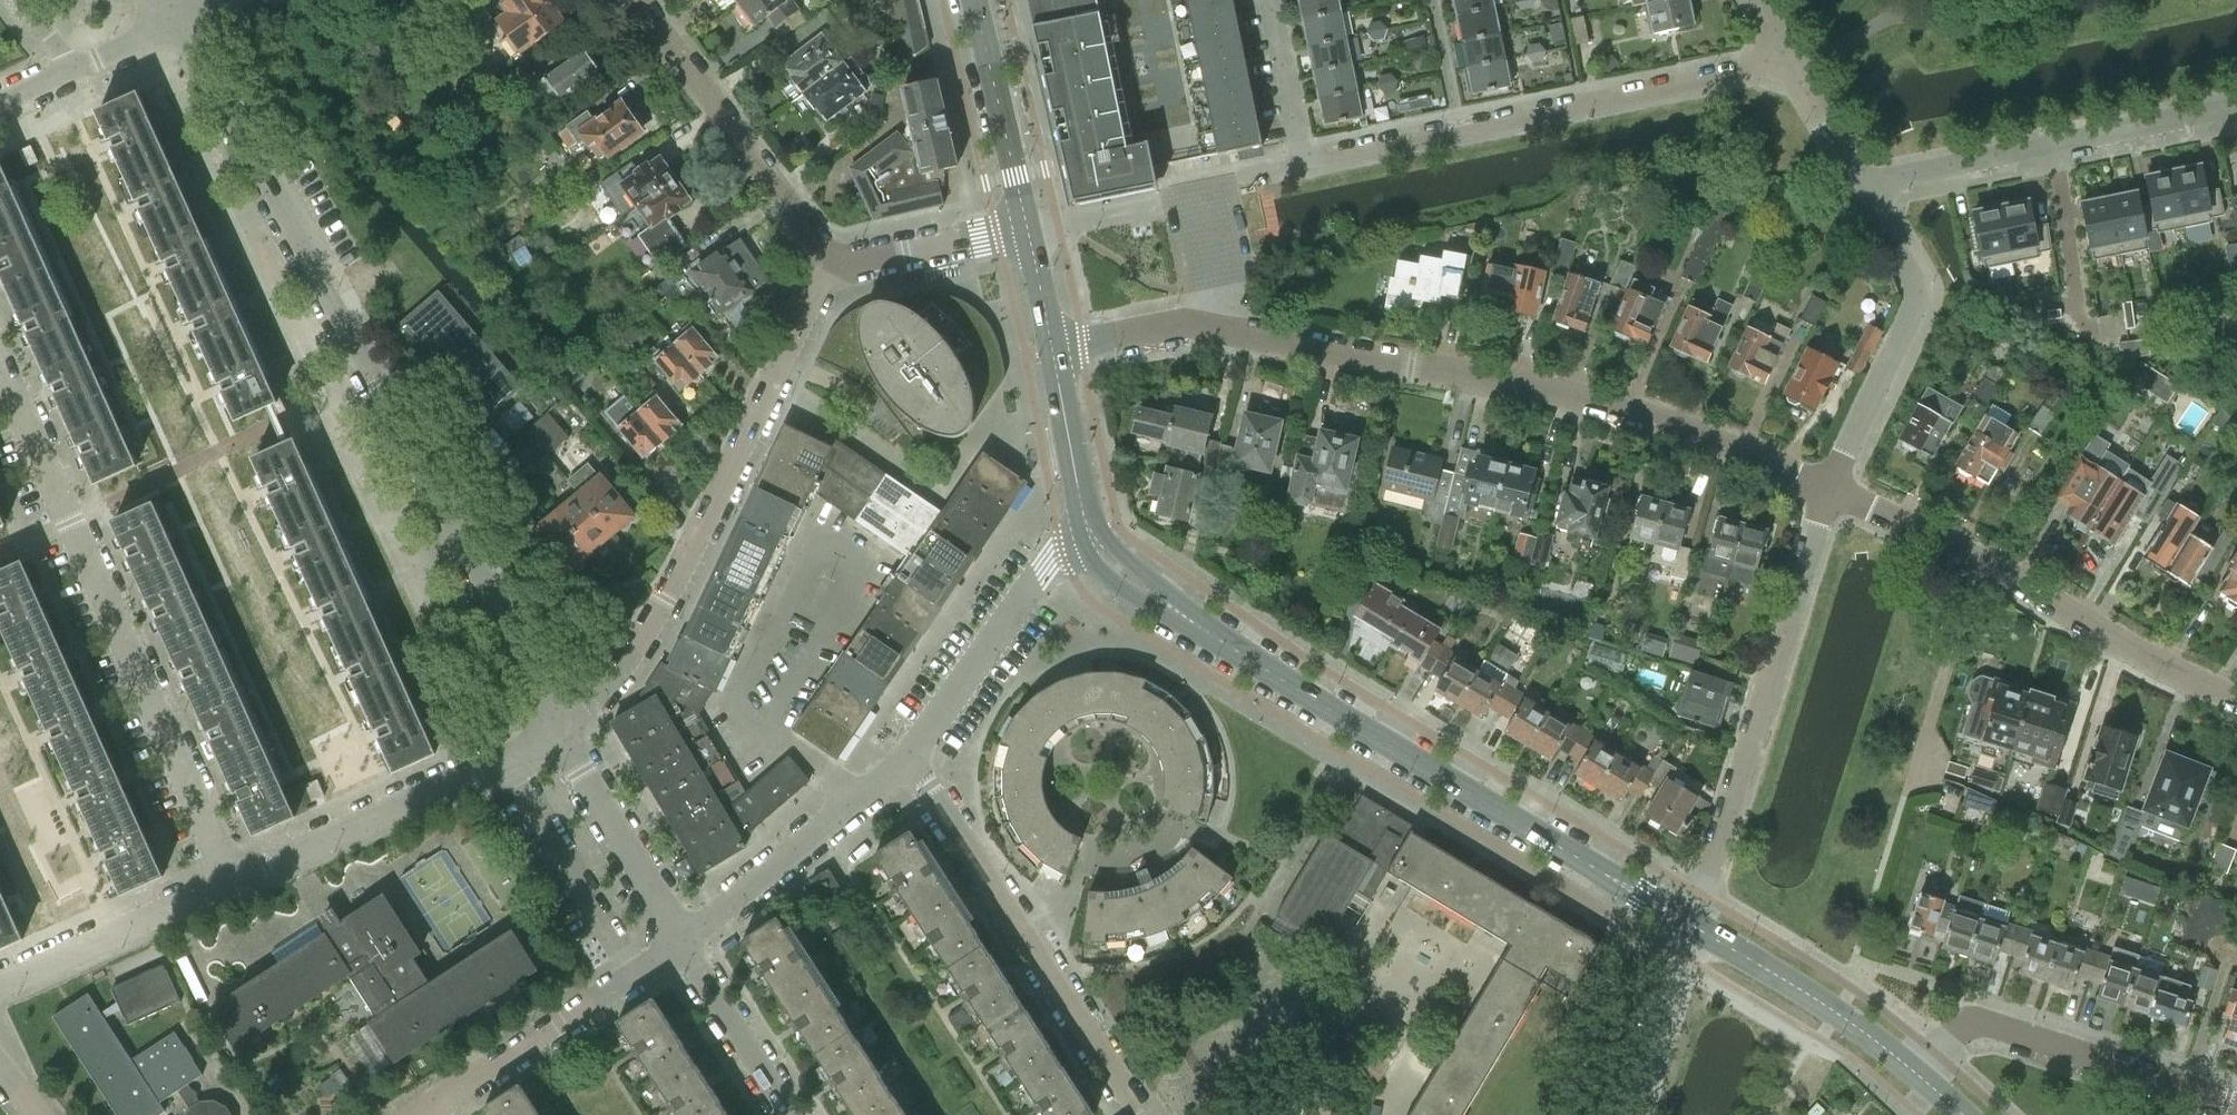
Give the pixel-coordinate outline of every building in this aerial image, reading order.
[(524,66),(531,62),(522,50),(564,21),(562,18),(563,14),(558,7),(554,7),(548,0),(511,0),(504,5),(508,11),(497,19),(508,34),(499,40),(511,55),(498,65),(508,78),(524,66)] [(792,0),(741,0),(738,2),(755,25),(767,16),(775,28),(799,10),(792,0)] [(919,0),(864,0),(886,30),(895,25),(904,63),(929,44),(919,0)] [(1033,26),(1038,46),(1042,45),(1049,75),(1045,76),(1053,113),(1058,112),(1065,142),(1060,143),(1075,205),(1103,200),(1101,192),(1129,186),(1130,194),(1158,188),(1156,180),(1154,167),(1169,164),(1175,163),(1218,154),(1236,150),(1263,145),(1262,142),(1260,130),(1258,124),(1258,120),(1255,108),(1254,102),(1253,98),(1251,86),(1249,80),(1248,75),(1246,63),(1245,58),(1244,53),(1240,36),(1239,31),(1237,19),(1236,13),(1235,9),(1233,0),(1027,0),(1033,26)] [(1303,18),(1340,11),(1338,0),(1299,0),(1303,18)] [(1492,0),(1454,0),(1457,14),(1493,7),(1492,0)] [(1514,2),(1521,9),(1531,7),(1533,0),(1523,0),(1514,2)] [(1646,2),(1652,33),(1694,24),(1689,0),(1656,0),(1646,2)] [(1493,7),(1457,14),(1462,40),(1498,32),(1493,7)] [(1340,11),(1303,18),(1308,45),(1345,37),(1340,11)] [(1570,18),(1575,44),(1588,41),(1583,15),(1570,18)] [(1370,23),(1367,32),(1386,28),(1380,21),(1370,23)] [(1386,28),(1367,32),(1373,40),(1383,38),(1386,28)] [(792,76),(804,92),(852,56),(840,39),(832,44),(822,31),(782,61),(793,75),(792,76)] [(1498,32),(1462,40),(1467,66),(1504,59),(1498,32)] [(1424,35),(1410,39),(1412,48),(1426,44),(1424,35)] [(1345,37),(1308,45),(1314,71),(1350,64),(1345,37)] [(1528,45),(1525,54),(1545,50),(1538,43),(1528,45)] [(534,82),(551,106),(600,72),(599,71),(601,65),(595,57),(589,56),(583,47),(534,82)] [(1545,50),(1525,54),(1532,62),(1542,60),(1545,50)] [(852,56),(804,92),(816,108),(817,108),(827,121),(872,87),(872,82),(852,56)] [(1504,59),(1467,66),(1473,94),(1509,86),(1504,59)] [(1350,64),(1314,71),(1319,97),(1356,90),(1350,64)] [(533,79),(524,66),(508,78),(516,90),(533,79)] [(1380,76),(1377,85),(1397,81),(1390,74),(1380,76)] [(903,87),(911,122),(913,130),(910,131),(900,136),(897,132),(849,168),(874,220),(943,203),(938,180),(934,181),(933,180),(933,179),(934,178),(934,177),(934,176),(934,175),(933,174),(932,174),(931,173),(932,171),(957,166),(937,79),(903,87)] [(1397,81),(1377,85),(1384,92),(1394,91),(1397,81)] [(1361,117),(1358,99),(1365,98),(1363,88),(1356,90),(1319,97),(1325,125),(1361,117)] [(98,111),(126,173),(165,155),(137,94),(98,111)] [(1400,99),(1397,103),(1399,112),(1428,106),(1426,94),(1400,99)] [(587,112),(558,132),(569,148),(584,138),(599,160),(642,130),(640,127),(644,124),(637,114),(633,117),(623,102),(594,122),(587,112)] [(19,150),(26,166),(38,161),(31,145),(28,146),(19,150)] [(193,217),(165,155),(126,173),(154,234),(193,217)] [(621,184),(636,206),(681,175),(673,164),(667,164),(661,156),(650,163),(648,162),(636,170),(629,160),(606,175),(616,188),(621,184)] [(25,218),(9,183),(0,163),(0,230),(25,218)] [(2175,170),(2172,170),(2184,227),(2211,221),(2210,217),(2205,191),(2202,178),(2201,171),(2202,171),(2202,170),(2201,170),(2201,169),(2200,165),(2188,167),(2188,164),(2174,167),(2175,170)] [(1745,181),(1750,191),(1770,179),(1765,169),(1745,181)] [(2160,173),(2145,176),(2150,202),(2157,233),(2184,227),(2172,170),(2169,171),(2168,170),(2167,171),(2160,173)] [(689,244),(670,217),(682,209),(680,207),(692,199),(686,191),(689,186),(681,175),(636,206),(651,226),(639,234),(660,264),(689,244)] [(2218,188),(2205,191),(2210,217),(2223,214),(2218,188)] [(2111,196),(2109,197),(2120,254),(2147,248),(2145,235),(2139,205),(2136,191),(2121,195),(2114,196),(2114,195),(2112,195),(2112,196),(2111,196)] [(2092,200),(2081,203),(2082,207),(2082,208),(2081,208),(2082,209),(2084,216),(2085,220),(2093,259),(2120,254),(2109,197),(2106,197),(2105,194),(2092,197),(2092,200)] [(2002,205),(2000,206),(2012,262),(2039,257),(2038,252),(2033,226),(2030,213),(2029,207),(2030,206),(2030,205),(2029,205),(2028,204),(2028,200),(2016,202),(2015,199),(2002,202),(2002,205)] [(2150,202),(2139,205),(2145,235),(2157,233),(2150,202)] [(1988,208),(1973,211),(1976,226),(1973,226),(1976,243),(1979,243),(1984,268),(2012,262),(2000,206),(1997,206),(1996,206),(1996,205),(1995,206),(1995,207),(1988,208)] [(1682,276),(1695,282),(1729,212),(1714,206),(1682,276)] [(193,217),(154,234),(181,294),(220,277),(193,217)] [(0,230),(0,267),(14,297),(53,280),(25,218),(0,230)] [(2047,223),(2033,226),(2038,252),(2050,250),(2047,223)] [(519,236),(506,244),(520,266),(533,257),(519,236)] [(740,237),(724,247),(703,261),(700,256),(689,263),(684,255),(675,263),(665,270),(685,297),(693,291),(713,319),(754,290),(762,284),(755,274),(762,269),(740,237)] [(1563,276),(1575,242),(1560,237),(1549,271),(1563,276)] [(1442,295),(1458,298),(1466,255),(1443,250),(1442,259),(1420,255),(1419,264),(1398,260),(1389,303),(1422,309),(1423,301),(1440,304),(1442,295)] [(398,257),(351,283),(353,288),(357,295),(404,269),(398,257)] [(1490,258),(1481,299),(1509,306),(1511,310),(1534,316),(1546,263),(1534,260),(1533,268),(1515,264),(1514,269),(1500,266),(1501,261),(1490,258)] [(1623,291),(1634,267),(1620,261),(1609,284),(1623,291)] [(1766,279),(1772,266),(1765,263),(1759,276),(1761,277),(1766,279)] [(1587,278),(1569,272),(1554,316),(1556,317),(1558,322),(1567,325),(1571,322),(1585,327),(1602,275),(1589,271),(1587,278)] [(1755,303),(1766,279),(1761,277),(1759,276),(1752,272),(1740,295),(1755,303)] [(247,338),(220,277),(181,294),(208,355),(247,338)] [(53,280),(14,297),(41,358),(80,340),(53,280)] [(1646,344),(1668,296),(1632,281),(1611,328),(1613,329),(1616,335),(1624,339),(1630,337),(1646,344)] [(687,304),(686,303),(673,287),(665,294),(679,311),(687,304)] [(522,387),(438,289),(391,330),(411,354),(422,344),(430,354),(419,363),(475,427),(522,387)] [(999,347),(998,342),(996,338),(994,333),(992,329),(989,325),(987,321),(984,317),(980,314),(978,311),(975,309),(970,305),(964,302),(961,300),(955,297),(917,305),(915,294),(875,302),(870,302),(864,305),(860,307),(854,310),(849,313),(845,316),(840,320),(838,322),(835,326),(831,330),(828,335),(825,340),(817,358),(858,378),(868,370),(888,396),(889,398),(893,402),(898,407),(903,412),(905,415),(901,418),(909,428),(916,424),(920,427),(925,430),(930,432),(933,433),(936,434),(940,435),(943,435),(947,436),(950,436),(957,436),(961,435),(964,433),(965,432),(966,431),(969,429),(995,391),(1001,382),(1002,381),(1003,379),(1003,377),(1004,375),(1004,373),(1004,372),(1004,370),(1004,368),(999,347)] [(1800,318),(1813,325),(1825,301),(1815,296),(1812,294),(1800,318)] [(1706,362),(1732,305),(1717,298),(1713,307),(1693,298),(1670,346),(1673,347),(1675,353),(1683,357),(1689,355),(1706,362)] [(2132,314),(2130,301),(2122,302),(2123,315),(2132,314)] [(2061,318),(2060,309),(2046,311),(2048,319),(2061,318)] [(2134,327),(2132,314),(2123,315),(2125,329),(2134,327)] [(625,320),(612,330),(634,359),(637,349),(632,342),(639,337),(625,320)] [(684,332),(672,342),(697,371),(716,355),(689,321),(680,329),(684,332)] [(1748,326),(1728,366),(1730,367),(1733,374),(1741,377),(1747,376),(1763,383),(1790,330),(1774,322),(1768,336),(1748,326)] [(1858,375),(1882,331),(1868,323),(1844,367),(1858,375)] [(634,359),(612,330),(605,335),(619,353),(620,353),(625,359),(634,359)] [(276,401),(247,338),(208,355),(237,418),(276,401)] [(80,340),(41,358),(68,418),(107,401),(80,340)] [(697,371),(672,342),(661,352),(657,348),(649,354),(678,388),(697,371)] [(1814,410),(1826,386),(1832,389),(1837,380),(1831,377),(1838,362),(1808,347),(1783,394),(1785,395),(1786,403),(1794,405),(1800,403),(1814,410)] [(587,371),(574,355),(552,373),(560,383),(564,388),(573,381),(573,382),(587,371)] [(1939,358),(1933,370),(1944,375),(1950,364),(1939,358)] [(2141,362),(2130,380),(2167,404),(2178,386),(2141,362)] [(1990,365),(1984,377),(1996,384),(1997,385),(2005,371),(1990,365)] [(1970,400),(1984,408),(1997,385),(1996,384),(1984,377),(1970,400)] [(1927,387),(1899,439),(1901,440),(1903,446),(1911,450),(1917,449),(1932,457),(1961,405),(1927,387)] [(681,422),(654,390),(653,389),(644,396),(646,399),(635,408),(661,439),(681,422)] [(519,400),(501,416),(514,433),(533,416),(519,400)] [(107,401),(68,418),(89,466),(96,482),(136,464),(107,401)] [(661,439),(635,408),(629,401),(618,410),(621,415),(612,422),(641,455),(661,439)] [(1985,415),(1955,465),(1957,466),(1958,472),(1966,477),(1972,475),(1988,484),(1997,469),(2003,472),(2014,454),(2008,450),(2017,435),(2004,426),(2011,414),(1992,403),(1985,415)] [(2027,426),(2042,435),(2055,413),(2041,404),(2027,426)] [(1205,439),(1211,417),(1175,408),(1173,417),(1138,409),(1133,430),(1165,438),(1164,442),(1186,447),(1183,463),(1199,467),(1200,464),(1215,467),(1220,445),(1221,443),(1205,439)] [(566,436),(547,414),(527,432),(545,453),(566,436)] [(1274,448),(1280,422),(1277,421),(1274,417),(1265,415),(1262,418),(1246,414),(1238,449),(1220,445),(1215,467),(1215,469),(1233,473),(1234,468),(1248,471),(1249,465),(1269,470),(1271,457),(1276,453),(1274,448)] [(798,421),(794,429),(828,446),(832,437),(831,437),(798,421)] [(785,425),(770,456),(816,478),(831,447),(828,446),(794,429),(785,425)] [(1292,480),(1287,499),(1308,504),(1310,499),(1352,509),(1363,463),(1354,461),(1350,460),(1356,439),(1353,438),(1351,433),(1342,431),(1338,435),(1321,431),(1315,460),(1297,456),(1294,468),(1292,480)] [(2089,440),(2079,456),(2095,465),(2104,450),(2109,443),(2093,434),(2089,440)] [(859,456),(832,437),(828,446),(831,447),(816,478),(811,488),(828,500),(859,456)] [(255,458),(282,519),(321,502),(294,440),(255,458)] [(1441,524),(1443,515),(1454,472),(1439,469),(1440,464),(1411,457),(1413,451),(1393,446),(1382,487),(1430,499),(1426,512),(1432,521),(1441,524)] [(2079,456),(2054,495),(2070,505),(2065,513),(2075,520),(2075,526),(2085,532),(2124,468),(2127,464),(2104,450),(2095,465),(2079,456)] [(984,454),(966,480),(1008,509),(1026,483),(984,454)] [(1493,507),(1505,459),(1488,455),(1487,460),(1478,457),(1476,465),(1470,463),(1467,476),(1454,472),(1443,515),(1458,519),(1459,517),(1463,518),(1467,500),(1493,507)] [(770,456),(756,486),(802,508),(811,488),(816,478),(770,456)] [(886,474),(859,456),(828,500),(855,519),(886,474)] [(2150,485),(2132,513),(2147,522),(2182,466),(2186,459),(2181,456),(2176,463),(2167,457),(2150,485)] [(1525,464),(1505,459),(1493,507),(1523,514),(1525,507),(1531,508),(1538,480),(1532,478),(1534,471),(1524,469),(1525,464)] [(496,477),(504,487),(505,488),(525,471),(516,460),(496,477)] [(1209,494),(1215,469),(1215,467),(1200,464),(1199,467),(1183,463),(1181,470),(1168,467),(1166,476),(1156,474),(1152,493),(1162,495),(1158,513),(1160,513),(1159,517),(1173,520),(1174,516),(1187,519),(1194,490),(1209,494)] [(2124,468),(2085,532),(2098,541),(2103,538),(2113,544),(2132,513),(2150,485),(2124,468)] [(886,474),(855,519),(883,538),(914,494),(886,474)] [(600,477),(579,494),(611,532),(620,525),(623,525),(629,521),(629,518),(632,515),(600,477)] [(1591,482),(1583,480),(1581,486),(1572,484),(1569,492),(1565,491),(1563,491),(1562,491),(1561,492),(1560,494),(1559,494),(1559,496),(1559,498),(1559,500),(1560,501),(1561,502),(1562,503),(1556,522),(1570,526),(1568,531),(1594,538),(1601,510),(1605,511),(1609,499),(1605,497),(1608,487),(1607,486),(1608,482),(1593,478),(1591,482)] [(966,480),(943,513),(930,531),(972,560),(1008,509),(966,480)] [(756,486),(742,516),(788,537),(802,508),(756,486)] [(611,532),(579,494),(558,511),(590,550),(592,548),(596,548),(601,544),(601,540),(611,532)] [(943,513),(914,494),(883,538),(912,558),(914,555),(930,531),(943,513)] [(1645,540),(1653,543),(1665,502),(1642,496),(1639,496),(1635,513),(1637,514),(1629,545),(1643,549),(1645,540)] [(321,502),(282,519),(310,580),(349,563),(321,502)] [(1678,546),(1684,526),(1686,527),(1691,509),(1688,509),(1688,508),(1665,502),(1653,543),(1648,560),(1671,566),(1669,575),(1686,579),(1693,550),(1678,546)] [(153,503),(114,521),(142,583),(181,565),(153,503)] [(590,550),(558,511),(537,529),(561,558),(561,561),(567,569),(570,569),(580,561),(581,558),(590,550)] [(1451,548),(1458,519),(1443,515),(1441,524),(1436,544),(1437,545),(1449,548),(1451,548)] [(788,537),(742,516),(727,546),(773,568),(788,537)] [(1715,535),(1709,554),(1707,553),(1702,569),(1726,576),(1741,522),(1719,517),(1717,516),(1712,534),(1715,535)] [(2166,519),(2142,557),(2150,562),(2152,568),(2162,574),(2187,532),(2166,519)] [(1750,587),(1761,547),(1763,548),(1768,530),(1766,530),(1766,529),(1741,522),(1726,576),(1725,580),(1750,587)] [(2206,584),(2225,552),(2234,536),(2223,529),(2212,548),(2204,543),(2209,536),(2192,525),(2187,532),(2162,574),(2174,582),(2180,581),(2188,586),(2193,577),(2206,584)] [(1552,534),(1538,530),(1529,562),(1543,566),(1552,534)] [(972,560),(930,531),(914,555),(956,584),(972,560)] [(1535,537),(1520,534),(1513,562),(1528,565),(1535,537)] [(773,568),(727,546),(713,576),(759,598),(773,568)] [(2225,567),(2230,571),(2218,591),(2227,597),(2227,602),(2234,607),(2236,606),(2236,548),(2225,567)] [(912,558),(898,579),(940,608),(956,584),(914,555),(912,558)] [(1353,561),(1349,582),(1363,585),(1367,565),(1353,561)] [(11,642),(50,625),(22,562),(0,572),(0,617),(11,642)] [(376,623),(349,563),(310,580),(337,640),(376,623)] [(181,565),(142,583),(170,644),(209,626),(181,565)] [(759,598),(713,576),(698,607),(744,629),(759,598)] [(898,579),(878,607),(920,636),(940,608),(898,579)] [(1354,614),(1393,638),(1401,625),(1391,614),(1398,604),(1399,605),(1401,600),(1373,582),(1354,614)] [(1438,629),(1399,605),(1398,604),(1391,614),(1401,625),(1393,638),(1391,641),(1419,658),(1418,661),(1429,669),(1443,646),(1441,645),(1431,639),(1438,629)] [(744,629),(698,607),(684,637),(730,659),(744,629)] [(920,636),(878,607),(862,630),(904,659),(920,636)] [(1604,625),(1591,621),(1587,635),(1601,639),(1604,625)] [(404,684),(376,623),(337,640),(365,702),(404,684)] [(78,686),(50,625),(11,642),(38,703),(78,686)] [(209,626),(170,644),(197,704),(236,687),(209,626)] [(904,659),(862,630),(845,655),(887,684),(904,659)] [(1675,634),(1669,656),(1698,664),(1705,642),(1675,634)] [(1447,635),(1441,645),(1443,646),(1445,647),(1452,637),(1449,636),(1447,635)] [(730,659),(684,637),(669,667),(714,688),(716,689),(730,659)] [(1452,637),(1445,647),(1449,650),(1456,640),(1452,637)] [(1665,660),(1668,647),(1661,646),(1660,642),(1653,640),(1648,645),(1651,655),(1665,660)] [(1464,659),(1455,653),(1449,650),(1445,647),(1443,646),(1429,669),(1441,676),(1433,689),(1457,702),(1476,671),(1463,663),(1464,659)] [(887,684),(845,655),(827,682),(869,710),(887,684)] [(1717,726),(1726,696),(1728,692),(1726,692),(1730,680),(1734,681),(1738,666),(1706,657),(1702,671),(1696,670),(1692,682),(1688,681),(1678,714),(1717,726)] [(1483,660),(1476,671),(1457,702),(1481,717),(1488,704),(1500,711),(1513,688),(1518,681),(1483,660)] [(612,721),(627,747),(670,722),(673,727),(698,713),(714,688),(669,667),(661,663),(642,694),(646,702),(612,721)] [(1063,884),(1079,846),(1082,838),(1064,828),(1057,821),(1048,807),(1044,792),(1043,777),(1048,757),(1040,754),(1047,741),(1059,728),(1078,718),(1096,713),(1114,713),(1128,717),(1125,724),(1143,734),(1153,746),(1161,760),(1164,775),(1164,791),(1159,805),(1206,823),(1212,798),(1213,797),(1213,793),(1213,790),(1213,770),(1213,765),(1212,763),(1206,741),(1205,737),(1204,736),(1193,716),(1191,713),(1190,712),(1188,710),(1167,691),(1146,679),(1121,672),(1113,672),(1085,673),(1065,678),(1056,682),(1039,692),(1033,697),(1018,712),(1013,718),(1003,737),(1000,744),(995,764),(994,793),(995,800),(1001,820),(1003,828),(1014,846),(1019,852),(1040,871),(1063,884)] [(2012,748),(2030,693),(2029,692),(2019,689),(2020,687),(1995,679),(1981,675),(1979,676),(1977,676),(1975,677),(1973,679),(1972,680),(1971,682),(1969,683),(1969,685),(1968,687),(1967,689),(1967,691),(1967,693),(1968,695),(1968,697),(1969,699),(1970,701),(1971,703),(1973,704),(1964,733),(2012,748)] [(869,710),(827,682),(810,705),(852,734),(869,710)] [(404,684),(365,702),(395,770),(434,752),(404,684)] [(78,686),(38,703),(55,740),(57,744),(66,764),(105,747),(78,686)] [(236,687),(197,704),(225,765),(264,748),(236,687)] [(1535,702),(1513,688),(1500,711),(1511,718),(1504,731),(1527,745),(1546,713),(1533,705),(1535,702)] [(2030,690),(2029,692),(2030,693),(2012,748),(2032,755),(2031,759),(2053,766),(2069,714),(2060,711),(2061,707),(2049,703),(2051,697),(2030,690)] [(852,734),(810,705),(794,728),(836,757),(852,734)] [(670,722),(627,747),(642,772),(709,732),(698,713),(673,727),(670,722)] [(1560,721),(1546,713),(1527,745),(1551,759),(1558,746),(1570,753),(1584,731),(1562,717),(1560,721)] [(2119,790),(2136,735),(2131,734),(2128,730),(2121,728),(2117,729),(2102,725),(2091,762),(2089,761),(2083,779),(2086,780),(2084,786),(2094,790),(2096,783),(2119,790)] [(1605,743),(1595,738),(1584,731),(1570,753),(1582,760),(1574,773),(1598,787),(1617,755),(1603,747),(1605,743)] [(709,732),(642,772),(657,797),(724,757),(709,732)] [(132,808),(105,747),(66,764),(93,825),(132,808)] [(264,748),(225,765),(255,833),(294,815),(280,784),(264,748)] [(1630,763),(1617,755),(1598,787),(1621,801),(1629,788),(1641,795),(1649,782),(1654,773),(1632,759),(1630,763)] [(788,756),(745,793),(724,812),(730,821),(741,838),(744,835),(746,837),(753,831),(752,829),(809,780),(788,756)] [(724,757),(657,797),(672,822),(739,782),(724,757)] [(2185,821),(2197,790),(2206,794),(2212,778),(2203,774),(2206,768),(2181,759),(2179,765),(2166,760),(2160,773),(2159,773),(2153,788),(2154,789),(2153,791),(2149,789),(2143,805),(2146,806),(2143,812),(2144,812),(2139,825),(2177,839),(2181,829),(2182,829),(2182,827),(2181,827),(2183,821),(2185,821)] [(1698,796),(1669,779),(1675,768),(1662,760),(1654,773),(1649,782),(1659,789),(1644,814),(1680,837),(1690,820),(1685,817),(1691,807),(1693,808),(1695,806),(1693,805),(1698,796)] [(1996,775),(1974,768),(1969,780),(1991,790),(1996,775)] [(316,779),(305,784),(313,800),(315,799),(321,796),(323,795),(316,779)] [(2066,788),(2045,781),(2036,807),(2058,814),(2064,798),(2066,788)] [(739,782),(672,822),(687,847),(730,821),(724,812),(745,793),(739,782)] [(1995,799),(1967,786),(1962,803),(1991,812),(1995,799)] [(1410,830),(1413,825),(1362,795),(1336,839),(1325,832),(1275,915),(1277,916),(1304,932),(1324,945),(1357,891),(1370,899),(1387,871),(1510,945),(1408,1114),(1463,1114),(1542,982),(1539,979),(1546,966),(1575,984),(1599,943),(1566,924),(1566,922),(1537,904),(1536,906),(1410,830)] [(1698,796),(1693,805),(1695,806),(1707,813),(1710,804),(1698,796)] [(2076,802),(2064,798),(2058,814),(2055,821),(2068,827),(2076,802)] [(2004,804),(1995,799),(1991,812),(2000,815),(2004,804)] [(2144,812),(2143,812),(2127,805),(2115,834),(2129,840),(2133,841),(2139,825),(2144,812)] [(132,808),(93,825),(123,892),(162,875),(132,808)] [(730,821),(687,847),(702,872),(745,846),(741,838),(730,821)] [(983,943),(934,867),(933,865),(932,855),(926,855),(910,830),(874,854),(948,967),(983,943)] [(2129,840),(2115,834),(2108,852),(2122,858),(2129,840)] [(2228,872),(2236,849),(2219,843),(2211,866),(2228,872)] [(1119,891),(1106,892),(1089,890),(1082,941),(1106,942),(1126,940),(1145,937),(1166,929),(1182,921),(1186,919),(1203,908),(1218,894),(1231,879),(1233,877),(1192,846),(1181,859),(1182,860),(1172,869),(1152,881),(1147,868),(1136,872),(1141,885),(1119,891)] [(828,869),(810,880),(825,903),(842,891),(828,869)] [(2124,875),(2118,892),(2130,895),(2135,879),(2124,875)] [(1385,908),(1395,891),(1386,886),(1376,903),(1385,908)] [(22,938),(8,906),(0,888),(0,948),(22,938)] [(2197,891),(2186,924),(2207,939),(2217,933),(2205,894),(2197,891)] [(1935,930),(1945,933),(1946,933),(1955,908),(1955,906),(1944,902),(1945,900),(1919,892),(1908,927),(1933,935),(1935,930)] [(2230,906),(2205,894),(2217,933),(2229,934),(2230,906)] [(430,983),(413,956),(420,951),(383,895),(345,919),(346,921),(344,923),(333,907),(319,916),(329,932),(211,1008),(236,1046),(349,973),(378,1018),(372,1022),(396,1060),(402,1056),(536,969),(512,931),(430,983)] [(1980,917),(1955,908),(1946,933),(1945,933),(1941,948),(1942,948),(1942,946),(1968,955),(1980,917)] [(2011,954),(2020,927),(2006,922),(2007,917),(1983,909),(1980,917),(1968,955),(1992,962),(1992,964),(1993,964),(1998,950),(2011,954)] [(851,1030),(801,953),(801,952),(800,941),(794,942),(778,916),(742,940),(794,1020),(793,1021),(794,1023),(799,1031),(800,1030),(815,1053),(851,1030)] [(1277,916),(1271,926),(1298,942),(1304,932),(1277,916)] [(2207,939),(2186,924),(2179,944),(2202,951),(2207,939)] [(2057,941),(2032,933),(2033,931),(2020,927),(2011,954),(2023,958),(2018,973),(2020,973),(2020,971),(2045,979),(2057,941)] [(2088,979),(2097,952),(2084,948),(2086,942),(2066,937),(2064,944),(2057,941),(2045,979),(2070,987),(2069,989),(2071,989),(2075,975),(2088,979)] [(983,943),(948,967),(984,1022),(1020,999),(1005,977),(1006,976),(1005,975),(1004,975),(1000,969),(1000,968),(1000,966),(999,967),(983,943)] [(2110,956),(2097,952),(2088,979),(2101,983),(2096,998),(2097,998),(2098,996),(2123,1005),(2135,967),(2139,955),(2113,946),(2110,956)] [(2205,954),(2195,984),(2209,989),(2216,967),(2205,954)] [(1320,968),(1300,956),(1294,967),(1314,978),(1320,968)] [(180,1001),(166,969),(163,963),(117,984),(119,989),(114,992),(112,988),(111,988),(117,1002),(124,1017),(127,1023),(126,1023),(127,1025),(171,1005),(171,1004),(179,1001),(180,1001)] [(2161,975),(2135,967),(2123,1005),(2146,1012),(2147,1012),(2148,1012),(2156,988),(2157,988),(2161,975)] [(2157,988),(2156,988),(2148,1012),(2147,1012),(2146,1012),(2146,1014),(2147,1014),(2147,1016),(2183,1027),(2192,1000),(2157,988)] [(2231,990),(2224,1014),(2231,1016),(2223,1040),(2222,1043),(2236,1048),(2236,992),(2231,990)] [(195,1063),(192,1059),(193,1058),(185,1047),(184,1047),(174,1031),(131,1060),(88,993),(53,1016),(118,1114),(157,1114),(165,1110),(159,1102),(177,1090),(190,1110),(187,1114),(229,1114),(225,1108),(213,1102),(201,1103),(188,1083),(202,1074),(195,1063)] [(669,1022),(653,997),(617,1021),(654,1078),(690,1055),(675,1032),(676,1031),(675,1030),(674,1030),(670,1024),(670,1023),(669,1022)] [(1020,999),(984,1022),(1020,1079),(1056,1056),(1042,1033),(1042,1032),(1041,1031),(1036,1025),(1037,1024),(1036,1023),(1035,1023),(1020,999)] [(347,1038),(371,1076),(396,1060),(372,1022),(347,1038)] [(851,1030),(815,1053),(830,1077),(829,1077),(830,1079),(835,1087),(837,1086),(851,1109),(887,1085),(851,1030)] [(690,1055),(654,1078),(678,1114),(717,1114),(726,1110),(711,1088),(712,1087),(706,1080),(707,1079),(706,1078),(705,1078),(690,1055)] [(1020,1079),(1044,1114),(1092,1114),(1094,1113),(1078,1089),(1079,1089),(1078,1087),(1077,1087),(1073,1081),(1073,1080),(1072,1079),(1056,1056),(1020,1079)] [(349,1082),(343,1072),(341,1069),(331,1075),(339,1088),(349,1082)] [(483,1107),(489,1114),(540,1114),(520,1083),(483,1107)] [(851,1109),(855,1114),(906,1114),(887,1085),(851,1109)] [(1807,1113),(1810,1114),(1818,1114),(1823,1110),(1816,1103),(1807,1113)] [(1370,1114),(1379,1114),(1381,1106),(1373,1104),(1370,1114)]
